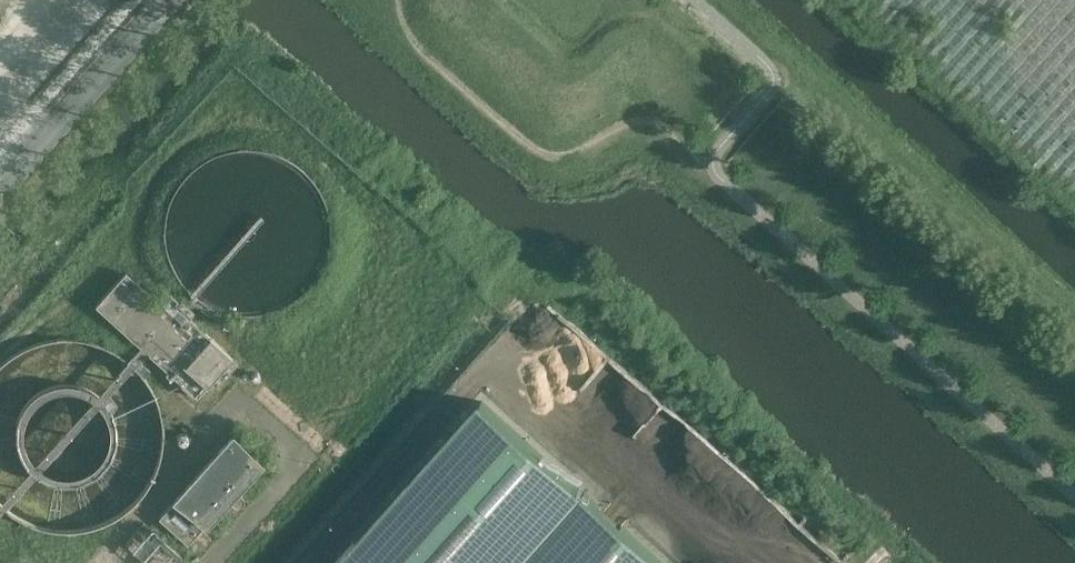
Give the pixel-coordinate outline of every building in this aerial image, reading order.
[(1074,207),(1074,0),(844,0),(1074,207)] [(126,271),(94,304),(138,345),(140,346),(196,396),(211,379),(218,384),(238,362),(189,318),(194,312),(181,301),(180,302),(163,287),(154,297),(126,271)] [(532,547),(583,490),(481,399),(432,457),(337,562),(517,562),(532,547)] [(173,501),(158,518),(187,544),(204,526),(206,528),(208,525),(219,513),(230,500),(232,501),(233,502),(234,503),(235,503),(237,504),(239,504),(241,503),(242,502),(243,500),(244,498),(243,496),(243,494),(241,492),(239,491),(245,483),(254,474),(259,468),(264,463),(251,452),(232,431),(231,432),(171,499),(173,501)] [(583,490),(532,547),(517,562),(663,562),(583,490)]
